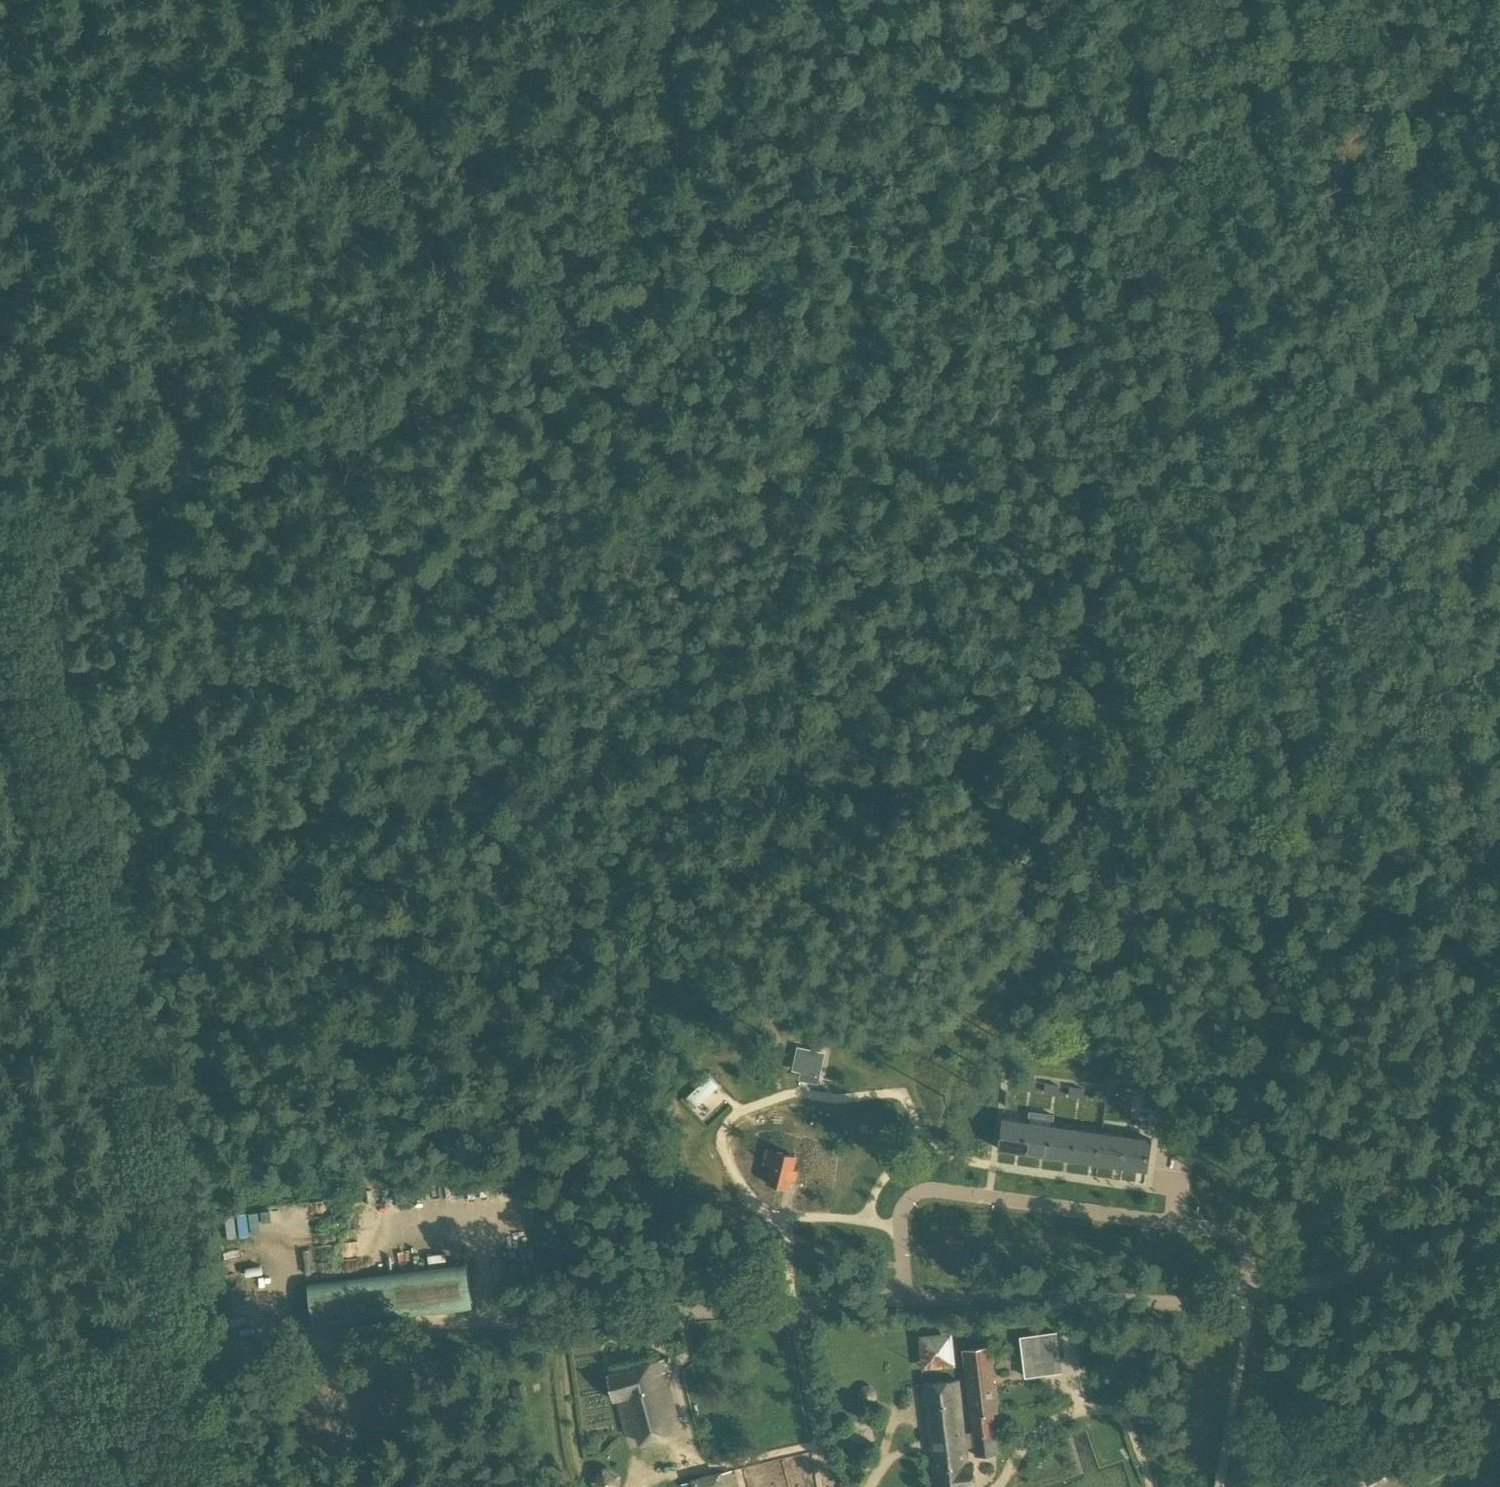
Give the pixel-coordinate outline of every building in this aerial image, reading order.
[(795,1068),(818,1073),(823,1054),(799,1048),(795,1068)] [(710,1077),(688,1097),(696,1106),(718,1086),(710,1077)] [(1033,1090),(1034,1081),(1022,1079),(1020,1088),(1033,1090)] [(1057,1094),(1058,1085),(1046,1083),(1045,1092),(1057,1094)] [(1081,1097),(1083,1088),(1070,1087),(1069,1096),(1081,1097)] [(1106,1101),(1107,1092),(1095,1090),(1094,1099),(1106,1101)] [(1130,1104),(1132,1096),(1119,1094),(1118,1103),(1130,1104)] [(1155,1108),(1156,1099),(1144,1097),(1142,1106),(1155,1108)] [(1030,1111),(1028,1120),(1024,1152),(1048,1155),(1053,1124),(1054,1115),(1030,1111)] [(998,1148),(1024,1152),(1028,1120),(1003,1117),(998,1148)] [(1072,1159),(1077,1128),(1053,1124),(1048,1155),(1072,1159)] [(1077,1128),(1072,1159),(1097,1162),(1101,1131),(1077,1128)] [(1097,1162),(1121,1166),(1126,1135),(1101,1131),(1097,1162)] [(1151,1138),(1126,1135),(1121,1166),(1147,1170),(1151,1138)] [(796,1155),(775,1151),(772,1166),(768,1184),(785,1188),(787,1177),(792,1178),(795,1179),(797,1171),(793,1170),(796,1155)] [(404,1190),(393,1191),(393,1192),(394,1199),(404,1198),(404,1191),(404,1190)] [(313,1327),(473,1307),(467,1262),(307,1282),(313,1327)] [(1020,1335),(1024,1377),(1062,1373),(1057,1331),(1020,1335)] [(952,1334),(918,1337),(921,1370),(955,1367),(952,1334)] [(934,1486),(977,1486),(975,1467),(971,1468),(969,1447),(973,1447),(974,1455),(999,1452),(994,1413),(999,1412),(991,1345),(962,1348),(972,1432),(966,1432),(960,1379),(922,1383),(934,1486)] [(607,1373),(613,1399),(618,1398),(626,1434),(652,1427),(678,1421),(673,1405),(664,1371),(671,1369),(670,1362),(671,1362),(669,1356),(607,1373)] [(1122,1373),(1130,1385),(1143,1376),(1136,1365),(1122,1373)] [(523,1384),(513,1386),(517,1402),(527,1399),(523,1384)] [(865,1403),(871,1402),(875,1397),(874,1390),(869,1386),(863,1387),(858,1393),(859,1399),(865,1403)] [(603,1466),(591,1480),(595,1486),(620,1486),(622,1475),(603,1466)] [(1382,1466),(1362,1477),(1365,1484),(1385,1473),(1382,1466)] [(682,1482),(683,1486),(737,1486),(732,1469),(682,1482)]
